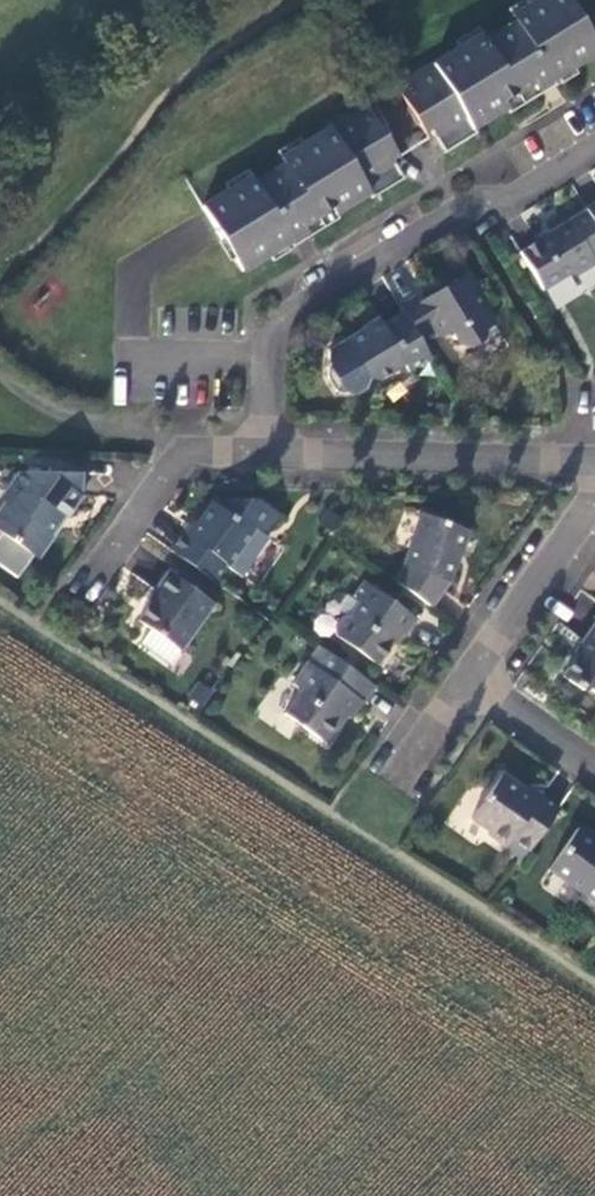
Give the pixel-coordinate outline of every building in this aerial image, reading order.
[(517,17),(521,23),(492,40),(488,35),(438,64),(402,87),(435,140),(441,137),(448,148),(579,68),(594,58),(594,34),(574,0),(546,0),(541,3),(517,17)] [(259,176),(209,207),(229,240),(249,272),(270,260),(277,256),(341,214),(365,200),(376,193),(413,169),(373,106),(287,158),(291,164),(262,182),(259,176)] [(591,209),(576,219),(594,249),(594,216),(591,209)] [(576,219),(558,231),(557,235),(527,256),(551,291),(576,274),(584,275),(594,268),(594,249),(576,219)] [(423,294),(405,306),(408,311),(412,316),(421,331),(439,320),(447,333),(453,329),(464,346),(475,349),(493,338),(494,326),(502,321),(470,271),(453,282),(455,285),(443,292),(441,290),(426,299),(423,294)] [(412,316),(408,311),(388,324),(385,319),(352,340),(374,376),(385,378),(411,362),(416,370),(437,357),(421,331),(412,316)] [(374,376),(352,340),(335,351),(334,378),(343,391),(360,394),(374,386),(374,376)] [(28,469),(9,494),(11,505),(0,521),(0,526),(38,554),(48,552),(61,535),(60,519),(73,517),(89,495),(89,471),(28,469)] [(189,531),(176,550),(177,551),(221,581),(232,565),(235,567),(262,530),(268,534),(283,512),(264,498),(231,498),(226,507),(218,502),(195,535),(189,531)] [(414,564),(401,581),(435,604),(438,606),(456,580),(477,527),(427,509),(409,561),(414,564)] [(220,603),(174,571),(160,590),(163,593),(144,620),(187,650),(220,603)] [(143,603),(152,585),(130,574),(121,592),(143,603)] [(409,635),(422,618),(368,581),(355,599),(361,603),(353,616),(345,614),(335,628),(340,635),(383,665),(406,632),(409,635)] [(587,643),(588,645),(565,678),(584,693),(594,689),(594,690),(594,631),(587,643)] [(381,686),(323,644),(297,681),(302,684),(302,692),(284,717),(328,747),(347,720),(344,718),(348,714),(354,718),(367,701),(369,703),(381,686)] [(194,681),(186,701),(203,708),(211,689),(194,681)] [(536,850),(565,808),(546,795),(544,799),(507,775),(477,816),(494,827),(492,831),(511,845),(517,838),(536,850)] [(590,826),(583,826),(559,862),(594,888),(594,830),(590,826)]
